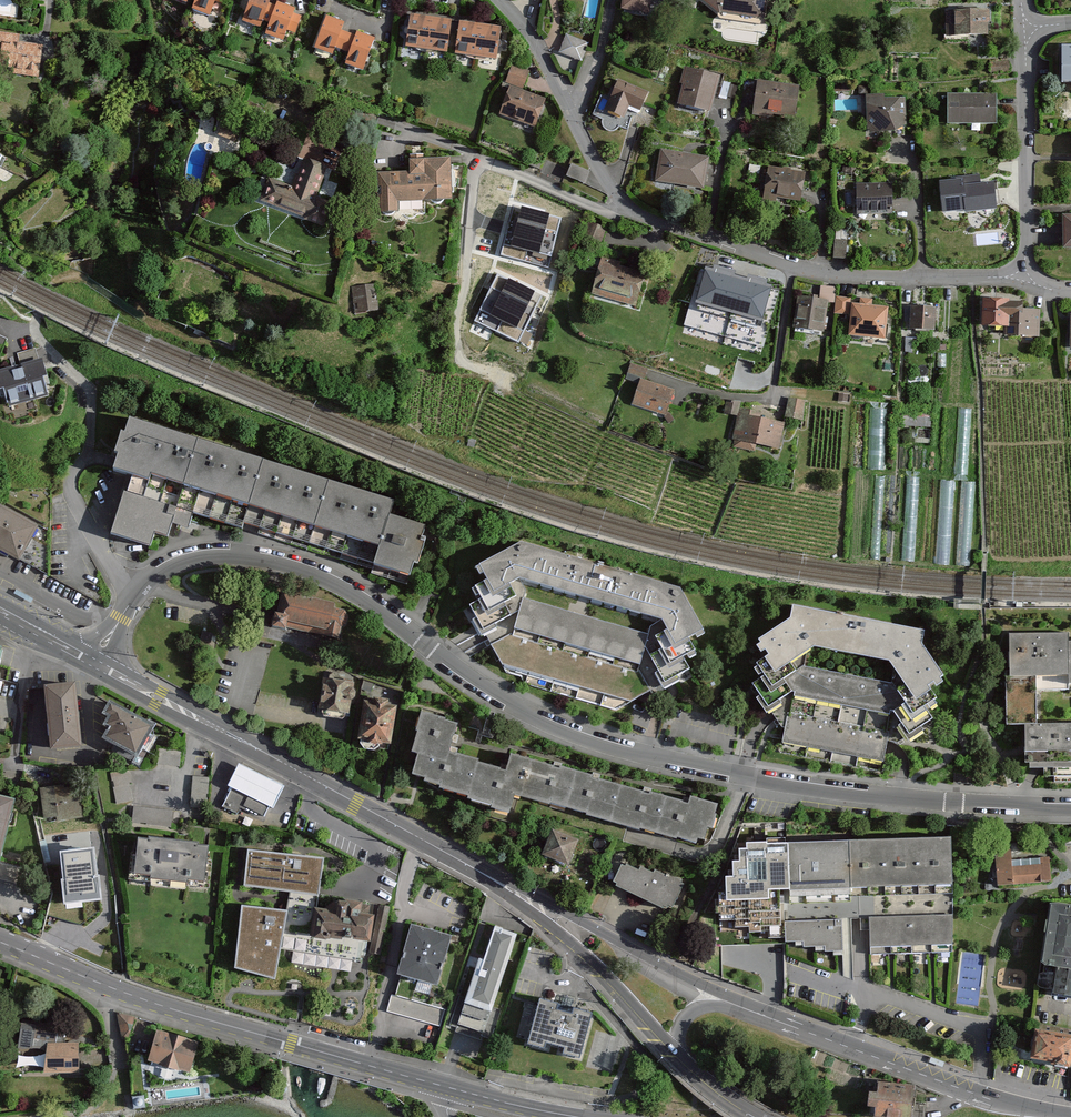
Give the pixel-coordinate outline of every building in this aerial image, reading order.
[(195,8),(209,14),(214,0),(198,0),(195,8)] [(244,21),(261,27),(264,19),(271,22),(267,34),(284,40),(287,29),(295,32),(301,17),(293,14),(295,8),(278,2),(277,7),(269,4),(270,0),(251,0),(244,21)] [(624,8),(648,12),(650,0),(625,0),(624,8)] [(706,1),(719,12),(723,10),(765,16),(766,0),(707,0),(706,1)] [(988,11),(948,12),(949,34),(989,33),(988,11)] [(344,22),(328,16),(316,46),(332,53),(335,45),(351,52),(346,63),(363,70),(375,39),(359,32),(357,36),(341,30),(344,22)] [(451,21),(412,16),(408,45),(447,50),(451,21)] [(500,28),(462,23),(458,52),(496,57),(500,28)] [(0,34),(0,59),(2,59),(1,68),(39,72),(42,46),(19,43),(20,36),(0,34)] [(587,46),(568,38),(562,51),(581,59),(587,46)] [(1063,48),(1063,83),(1070,83),(1070,48),(1063,48)] [(991,61),(991,73),(1010,72),(1009,60),(991,61)] [(529,72),(515,66),(508,82),(522,88),(529,72)] [(719,78),(687,69),(683,82),(687,83),(682,103),(711,110),(719,78)] [(649,94),(620,82),(608,109),(623,115),(627,107),(641,113),(649,94)] [(797,87),(760,83),(756,114),(772,116),(772,112),(794,115),(797,87)] [(545,102),(512,89),(501,114),(535,128),(545,102)] [(996,96),(949,95),(949,123),(996,124),(996,96)] [(883,96),(868,96),(868,130),(903,130),(903,100),(883,100),(883,96)] [(243,128),(226,121),(220,136),(237,143),(243,128)] [(706,160),(663,154),(659,180),(702,187),(706,160)] [(292,186),(270,178),(262,201),(279,207),(281,202),(309,213),(306,220),(325,227),(334,203),(317,197),(328,168),(302,159),(292,186)] [(412,173),(379,173),(380,211),(399,211),(399,200),(452,200),(451,159),(412,160),(412,173)] [(574,163),(570,176),(587,182),(591,170),(574,163)] [(804,174),(771,170),(767,202),(776,203),(777,196),(801,199),(804,174)] [(952,182),(940,184),(942,214),(997,209),(994,185),(982,186),(981,176),(951,179),(952,182)] [(892,185),(859,185),(859,213),(892,213),(892,185)] [(563,218),(522,207),(512,246),(553,256),(563,218)] [(847,242),(837,241),(836,257),(846,258),(847,242)] [(645,277),(603,265),(593,297),(635,310),(645,277)] [(772,285),(706,265),(696,302),(763,320),(772,285)] [(541,297),(498,274),(474,321),(517,343),(541,297)] [(821,285),(820,295),(835,297),(836,286),(821,285)] [(377,286),(353,288),(355,312),(379,310),(377,286)] [(837,295),(835,310),(851,312),(851,296),(837,295)] [(1009,299),(984,299),(984,324),(1006,325),(1006,336),(1040,336),(1040,311),(1021,311),(1021,304),(1009,304),(1009,299)] [(825,304),(799,302),(796,332),(823,335),(825,304)] [(888,309),(855,306),(852,335),(885,338),(888,309)] [(937,308),(913,307),(912,327),(936,328),(937,308)] [(0,333),(0,351),(4,353),(11,338),(0,333)] [(25,364),(43,359),(39,347),(22,352),(25,364)] [(25,364),(1,370),(5,385),(11,383),(16,403),(52,393),(47,374),(51,373),(47,358),(43,359),(25,364)] [(630,362),(628,372),(645,376),(648,366),(630,362)] [(674,391),(643,381),(635,406),(666,416),(674,391)] [(839,392),(838,399),(849,400),(850,392),(839,392)] [(805,402),(790,399),(787,417),(802,420),(805,402)] [(742,403),(728,401),(726,413),(739,415),(734,448),(755,452),(756,445),(780,448),(784,424),(760,420),(761,413),(741,409),(742,403)] [(874,412),(872,466),(883,466),(883,459),(882,459),(883,436),(885,436),(886,413),(874,412)] [(133,478),(126,499),(161,510),(168,487),(184,438),(131,421),(115,472),(133,478)] [(264,465),(184,438),(168,487),(200,498),(196,511),(244,526),(246,522),(264,465)] [(393,507),(264,465),(246,522),(375,564),(389,519),(393,507)] [(177,515),(161,510),(126,499),(114,536),(152,548),(156,537),(169,541),(177,515)] [(0,502),(0,548),(25,561),(37,539),(44,525),(0,502)] [(427,531),(389,519),(375,564),(374,566),(409,578),(413,565),(416,566),(427,531)] [(698,654),(692,643),(706,635),(681,590),(521,546),(481,568),(489,583),(474,592),(481,604),(472,609),(477,619),(474,621),(506,677),(625,710),(692,672),(687,660),(698,654)] [(282,596),(275,630),(337,642),(338,631),(344,632),(346,629),(348,624),(346,616),(340,613),(334,613),(334,606),(282,596)] [(944,675),(923,644),(926,630),(794,605),(791,619),(761,639),(770,654),(754,665),(763,678),(753,684),(785,731),(782,743),(885,763),(890,742),(899,743),(935,719),(927,707),(938,700),(929,685),(944,675)] [(204,633),(202,647),(214,649),(216,635),(204,633)] [(1069,676),(1069,640),(1069,634),(1012,634),(1012,676),(1040,676),(1069,676)] [(7,680),(10,666),(0,663),(0,679),(7,680)] [(357,680),(326,675),(317,717),(349,721),(357,680)] [(1040,724),(1040,676),(1012,676),(1009,676),(1009,724),(1026,724),(1040,724)] [(74,682),(46,685),(52,744),(80,741),(74,682)] [(375,705),(364,704),(360,743),(392,746),(396,708),(388,708),(389,702),(375,701),(375,705)] [(151,726),(111,704),(106,713),(111,716),(107,724),(112,728),(107,737),(136,753),(151,726)] [(720,808),(691,799),(689,806),(650,794),(648,799),(592,781),(593,779),(560,769),(559,772),(511,757),(506,774),(479,766),(480,763),(450,754),(458,726),(420,714),(414,733),(417,734),(411,755),(417,757),(412,775),(425,779),(424,781),(439,786),(439,788),(467,797),(467,800),(492,807),(491,810),(509,815),(515,796),(549,807),(550,804),(640,832),(640,830),(677,841),(677,839),(697,845),(698,840),(704,841),(707,830),(712,832),(720,808)] [(1040,724),(1026,724),(1026,761),(1070,760),(1070,724),(1040,724)] [(182,751),(160,749),(159,764),(180,766),(182,751)] [(234,783),(272,803),(281,787),(242,767),(234,783)] [(127,769),(111,773),(117,803),(133,799),(127,769)] [(978,777),(957,776),(957,787),(977,788),(978,777)] [(211,779),(194,778),(191,808),(208,809),(211,779)] [(272,803),(234,783),(222,807),(244,818),(249,810),(265,818),(272,803)] [(83,789),(45,790),(46,819),(59,818),(59,821),(77,821),(77,816),(84,815),(83,789)] [(0,800),(0,861),(15,804),(0,800)] [(172,811),(135,806),(132,823),(170,828),(172,811)] [(579,841),(553,830),(543,854),(569,865),(579,841)] [(198,839),(149,834),(149,837),(138,836),(135,870),(152,872),(152,876),(189,879),(190,876),(204,877),(208,843),(198,842),(198,839)] [(951,842),(901,843),(902,890),(952,889),(951,842)] [(852,891),(851,843),(789,845),(790,892),(852,891)] [(901,843),(851,843),(852,891),(902,890),(901,843)] [(94,844),(60,848),(63,875),(61,875),(64,903),(103,899),(99,871),(98,872),(94,844)] [(789,845),(750,846),(742,846),(741,857),(736,857),(736,873),(728,873),(728,890),(723,890),(723,951),(790,949),(789,941),(790,919),(789,845)] [(327,906),(317,905),(324,855),(248,847),(244,883),(291,888),(287,908),(242,903),(235,964),(276,976),(281,948),(359,960),(362,939),(369,940),(373,913),(363,911),(364,903),(338,900),(327,906)] [(1051,859),(1013,861),(1013,851),(998,852),(999,885),(1052,883),(1051,859)] [(0,864),(0,882),(30,890),(34,873),(0,864)] [(686,885),(668,875),(667,878),(656,872),(654,875),(642,869),(641,872),(628,866),(627,869),(623,867),(613,887),(661,911),(674,911),(686,885)] [(926,895),(926,915),(949,915),(949,895),(926,895)] [(1058,903),(1050,964),(1064,966),(1070,967),(1070,905),(1058,903)] [(383,954),(392,910),(381,908),(372,952),(383,954)] [(844,955),(845,920),(790,919),(789,941),(810,941),(810,947),(828,947),(828,955),(836,955),(844,955)] [(912,920),(871,919),(871,949),(912,949),(912,920)] [(953,920),(912,920),(912,949),(952,949),(953,920)] [(460,935),(413,921),(398,973),(406,976),(445,987),(460,935)] [(522,933),(500,926),(489,962),(485,960),(464,1025),(490,1033),(522,933)] [(852,978),(850,960),(842,960),(844,978),(852,978)] [(1064,966),(1059,996),(1070,998),(1070,967),(1064,966)] [(400,997),(394,995),(389,1014),(443,1029),(448,1010),(439,1008),(445,987),(406,976),(400,997)] [(558,1000),(540,995),(527,1041),(545,1046),(547,1040),(564,1045),(562,1051),(580,1056),(593,1010),(573,1004),(571,1010),(556,1006),(558,1000)] [(136,1019),(118,1014),(123,1036),(129,1038),(136,1019)] [(17,1047),(48,1045),(48,1072),(79,1073),(79,1046),(62,1046),(63,1024),(21,1020),(17,1047)] [(198,1042),(159,1031),(150,1061),(189,1072),(198,1042)] [(1037,1031),(1031,1060),(1070,1068),(1070,1038),(1037,1031)] [(16,1056),(15,1066),(38,1068),(38,1058),(16,1056)] [(886,1086),(886,1092),(884,1116),(929,1116),(930,1107),(919,1106),(921,1088),(886,1086)] [(886,1092),(876,1092),(875,1106),(878,1106),(877,1116),(884,1116),(886,1092)] [(133,1096),(134,1107),(147,1106),(145,1094),(133,1096)]
